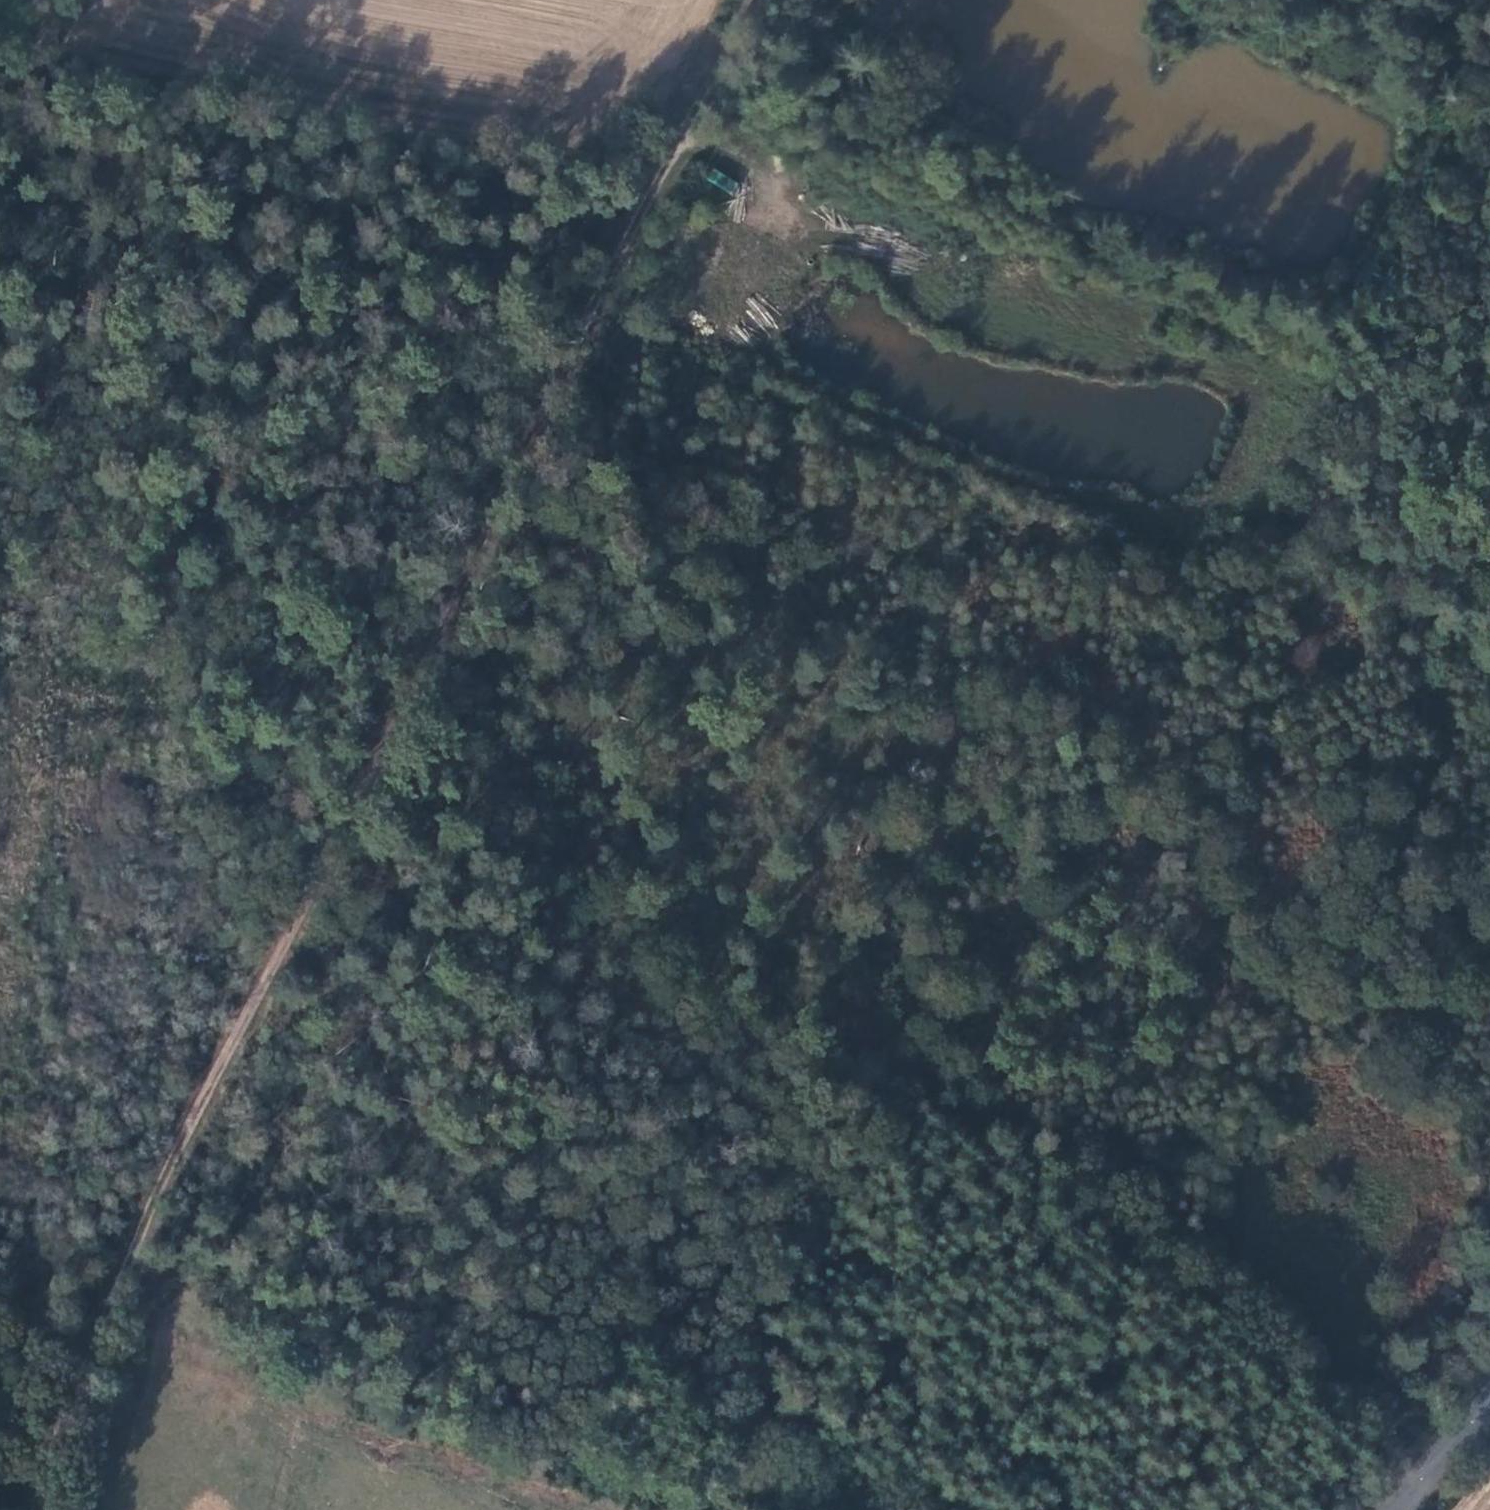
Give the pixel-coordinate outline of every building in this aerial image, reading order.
[(705,178),(731,195),(739,184),(713,167),(705,178)]
